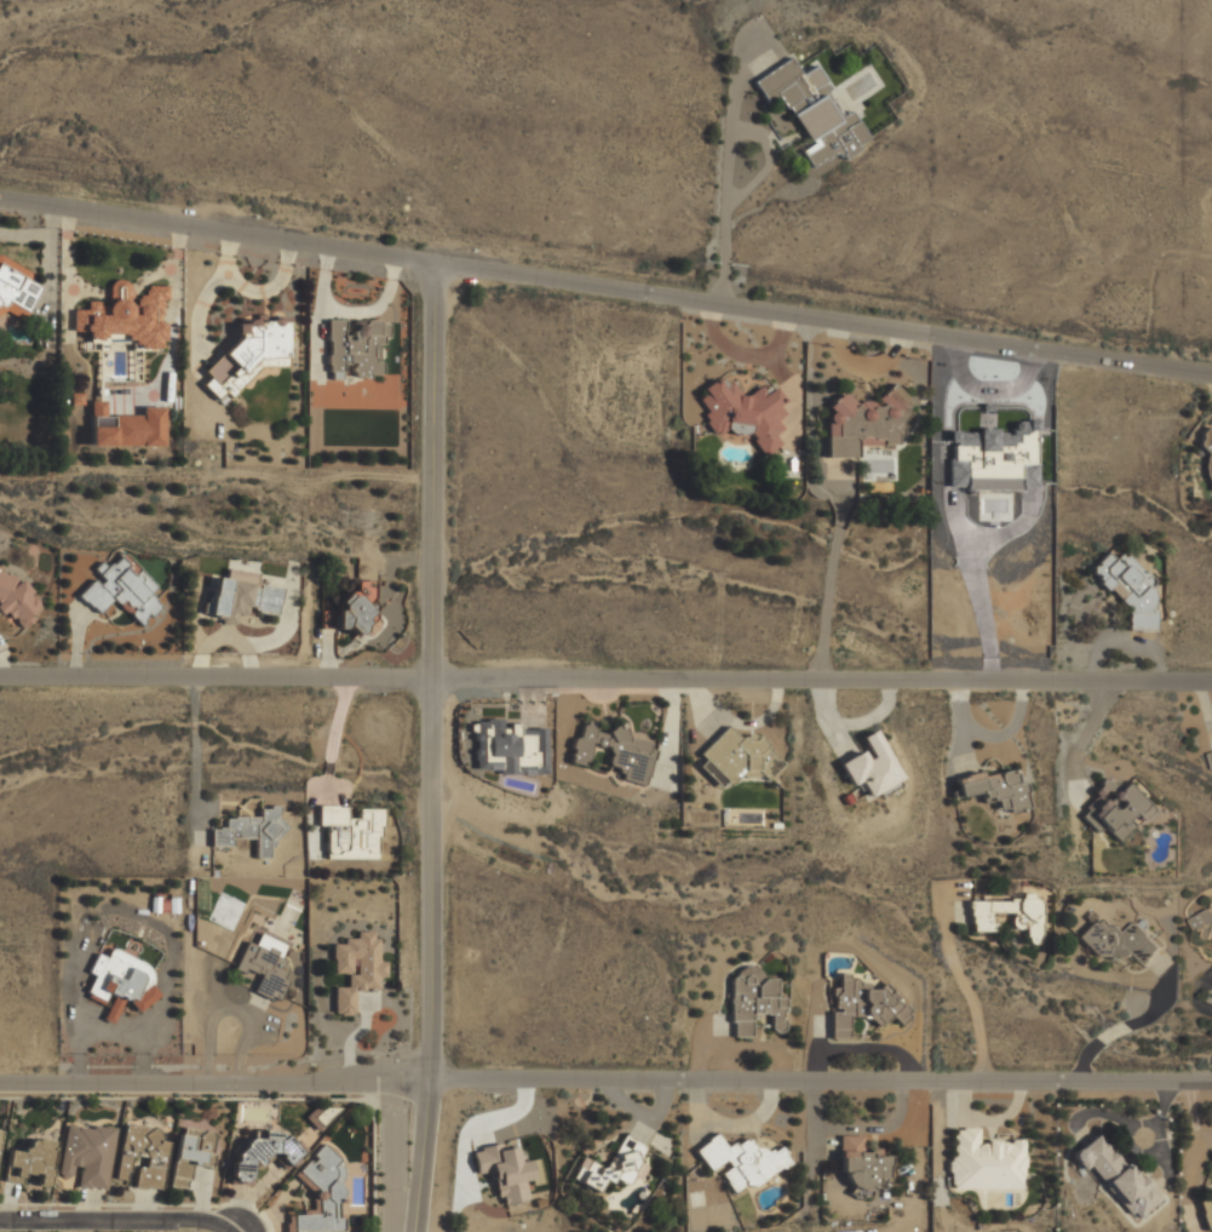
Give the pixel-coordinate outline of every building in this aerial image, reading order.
[(810,170),(835,151),(840,159),(858,145),(855,142),(866,134),(850,111),(841,118),(822,90),(828,85),(815,65),(800,75),(788,57),(754,81),(772,108),(785,99),(812,139),(797,150),(810,170)] [(1,309),(18,317),(25,317),(40,286),(30,281),(29,271),(0,256),(0,311),(1,309)] [(287,366),(288,317),(274,317),(270,321),(236,321),(235,332),(239,336),(204,371),(210,377),(202,385),(222,405),(260,366),(287,366)] [(329,319),(327,376),(380,378),(381,341),(389,341),(390,321),(329,319)] [(748,429),(763,455),(781,444),(775,434),(783,429),(777,419),(788,413),(773,387),(764,392),(761,386),(739,399),(726,376),(694,395),(722,444),(748,429)] [(827,458),(857,458),(857,446),(877,445),(878,444),(896,444),(896,440),(903,432),(903,420),(910,413),(902,406),(909,398),(893,382),(880,396),(880,408),(872,400),(860,400),(850,390),(844,390),(827,408),(827,458)] [(111,426),(112,408),(105,408),(105,401),(91,401),(91,426),(111,426)] [(90,447),(164,446),(164,406),(142,407),(142,415),(113,415),(113,427),(90,427),(90,447)] [(965,417),(1047,417),(1049,495),(966,495),(965,417)] [(1156,630),(1155,593),(1152,591),(1152,583),(1126,556),(1109,556),(1105,553),(1091,567),(1091,571),(1097,578),(1127,609),(1127,631),(1156,630)] [(112,599),(142,626),(161,605),(148,594),(156,586),(121,554),(108,568),(101,561),(91,571),(95,576),(77,595),(98,614),(112,599)] [(278,614),(281,586),(253,584),(254,573),(226,570),(225,578),(214,577),(209,619),(235,622),(236,614),(247,615),(248,611),(278,614)] [(4,613),(17,621),(30,625),(33,616),(38,608),(40,602),(30,595),(32,588),(24,583),(18,581),(5,573),(0,571),(0,612),(4,613)] [(336,630),(370,631),(372,581),(357,580),(357,595),(337,594),(336,630)] [(645,785),(653,751),(649,741),(628,736),(623,723),(601,732),(597,731),(594,725),(582,723),(579,736),(575,738),(569,762),(586,766),(591,744),(608,748),(610,754),(608,765),(617,767),(623,780),(645,785)] [(784,763),(758,736),(750,744),(730,725),(694,761),(717,785),(723,779),(729,785),(742,772),(751,781),(759,772),(767,780),(784,763)] [(839,763),(851,786),(859,782),(867,797),(901,779),(875,729),(860,737),(866,749),(839,763)] [(958,797),(980,792),(982,803),(996,800),(998,811),(1007,809),(1008,812),(1025,809),(1017,768),(981,776),(980,772),(954,777),(958,797)] [(1119,842),(1151,809),(1124,783),(1117,790),(1105,779),(1089,795),(1096,802),(1081,817),(1095,830),(1101,824),(1119,842)] [(380,859),(381,809),(358,809),(358,818),(346,818),(347,806),(318,806),(318,825),(326,825),(326,859),(380,859)] [(255,838),(255,858),(269,858),(269,843),(281,843),(281,807),(259,807),(259,817),(225,817),(225,828),(210,828),(210,846),(232,847),(232,838),(255,838)] [(970,932),(994,931),(993,913),(1012,913),(1012,929),(1027,928),(1027,944),(1042,944),(1041,899),(1032,900),(1032,897),(970,899),(970,932)] [(1190,918),(1195,928),(1204,930),(1202,938),(1211,941),(1211,907),(1190,918)] [(1079,935),(1108,965),(1120,953),(1126,959),(1133,952),(1145,964),(1161,947),(1135,921),(1124,932),(1112,921),(1107,926),(1097,917),(1079,935)] [(335,1015),(355,1014),(355,991),(379,991),(379,978),(387,978),(386,961),(377,961),(377,931),(357,931),(357,938),(344,938),(344,944),(333,944),(333,973),(347,973),(347,987),(334,987),(335,1015)] [(234,969),(245,973),(246,969),(260,975),(253,991),(279,1001),(288,980),(283,978),(287,967),(279,964),(287,945),(259,934),(255,945),(245,941),(234,969)] [(160,996),(151,983),(154,975),(144,962),(110,948),(106,957),(96,953),(89,971),(93,977),(85,997),(100,1003),(113,994),(103,1020),(111,1023),(115,1020),(123,1000),(131,1003),(137,1012),(160,996)] [(752,1037),(752,1014),(771,1014),(771,1031),(785,1032),(785,998),(775,998),(775,979),(763,979),(763,969),(732,969),(731,1036),(752,1037)] [(831,1037),(847,1038),(849,1016),(871,1017),(878,1027),(893,1016),(900,1025),(910,1018),(910,1011),(892,986),(889,986),(877,970),(877,981),(847,979),(847,974),(839,974),(838,987),(828,987),(833,993),(831,1037)] [(342,1113),(329,1098),(306,1118),(320,1133),(342,1113)] [(106,1190),(115,1130),(66,1123),(58,1176),(71,1178),(72,1166),(80,1167),(77,1185),(106,1190)] [(159,1189),(167,1129),(122,1124),(115,1179),(127,1180),(130,1155),(146,1157),(145,1167),(137,1166),(134,1186),(159,1189)] [(1024,1189),(1025,1141),(978,1140),(979,1129),(951,1128),(950,1188),(1024,1189)] [(1157,1202),(1100,1131),(1071,1155),(1084,1170),(1090,1165),(1135,1220),(1157,1202)] [(282,1154),(294,1154),(295,1134),(263,1132),(262,1139),(237,1138),(234,1181),(250,1181),(251,1166),(268,1167),(268,1154),(282,1155),(282,1154)] [(571,1178),(597,1192),(606,1176),(625,1186),(646,1146),(623,1134),(605,1168),(583,1156),(571,1178)] [(791,1162),(781,1145),(762,1156),(750,1134),(726,1148),(718,1134),(694,1148),(710,1174),(718,1169),(734,1195),(791,1162)] [(887,1187),(887,1155),(881,1155),(880,1150),(861,1150),(860,1135),(843,1135),(843,1196),(871,1196),(871,1188),(887,1187)] [(4,1181),(21,1183),(23,1173),(38,1175),(37,1184),(46,1185),(52,1141),(29,1138),(28,1151),(7,1148),(4,1181)] [(344,1231),(344,1219),(339,1215),(339,1200),(347,1191),(338,1182),(342,1177),(342,1161),(323,1143),(294,1174),(314,1193),(314,1210),(303,1210),(294,1219),(294,1231),(327,1231),(344,1231)] [(528,1200),(525,1181),(531,1180),(527,1153),(517,1155),(515,1145),(492,1148),(492,1147),(472,1150),(476,1173),(493,1171),(499,1205),(528,1200)]
